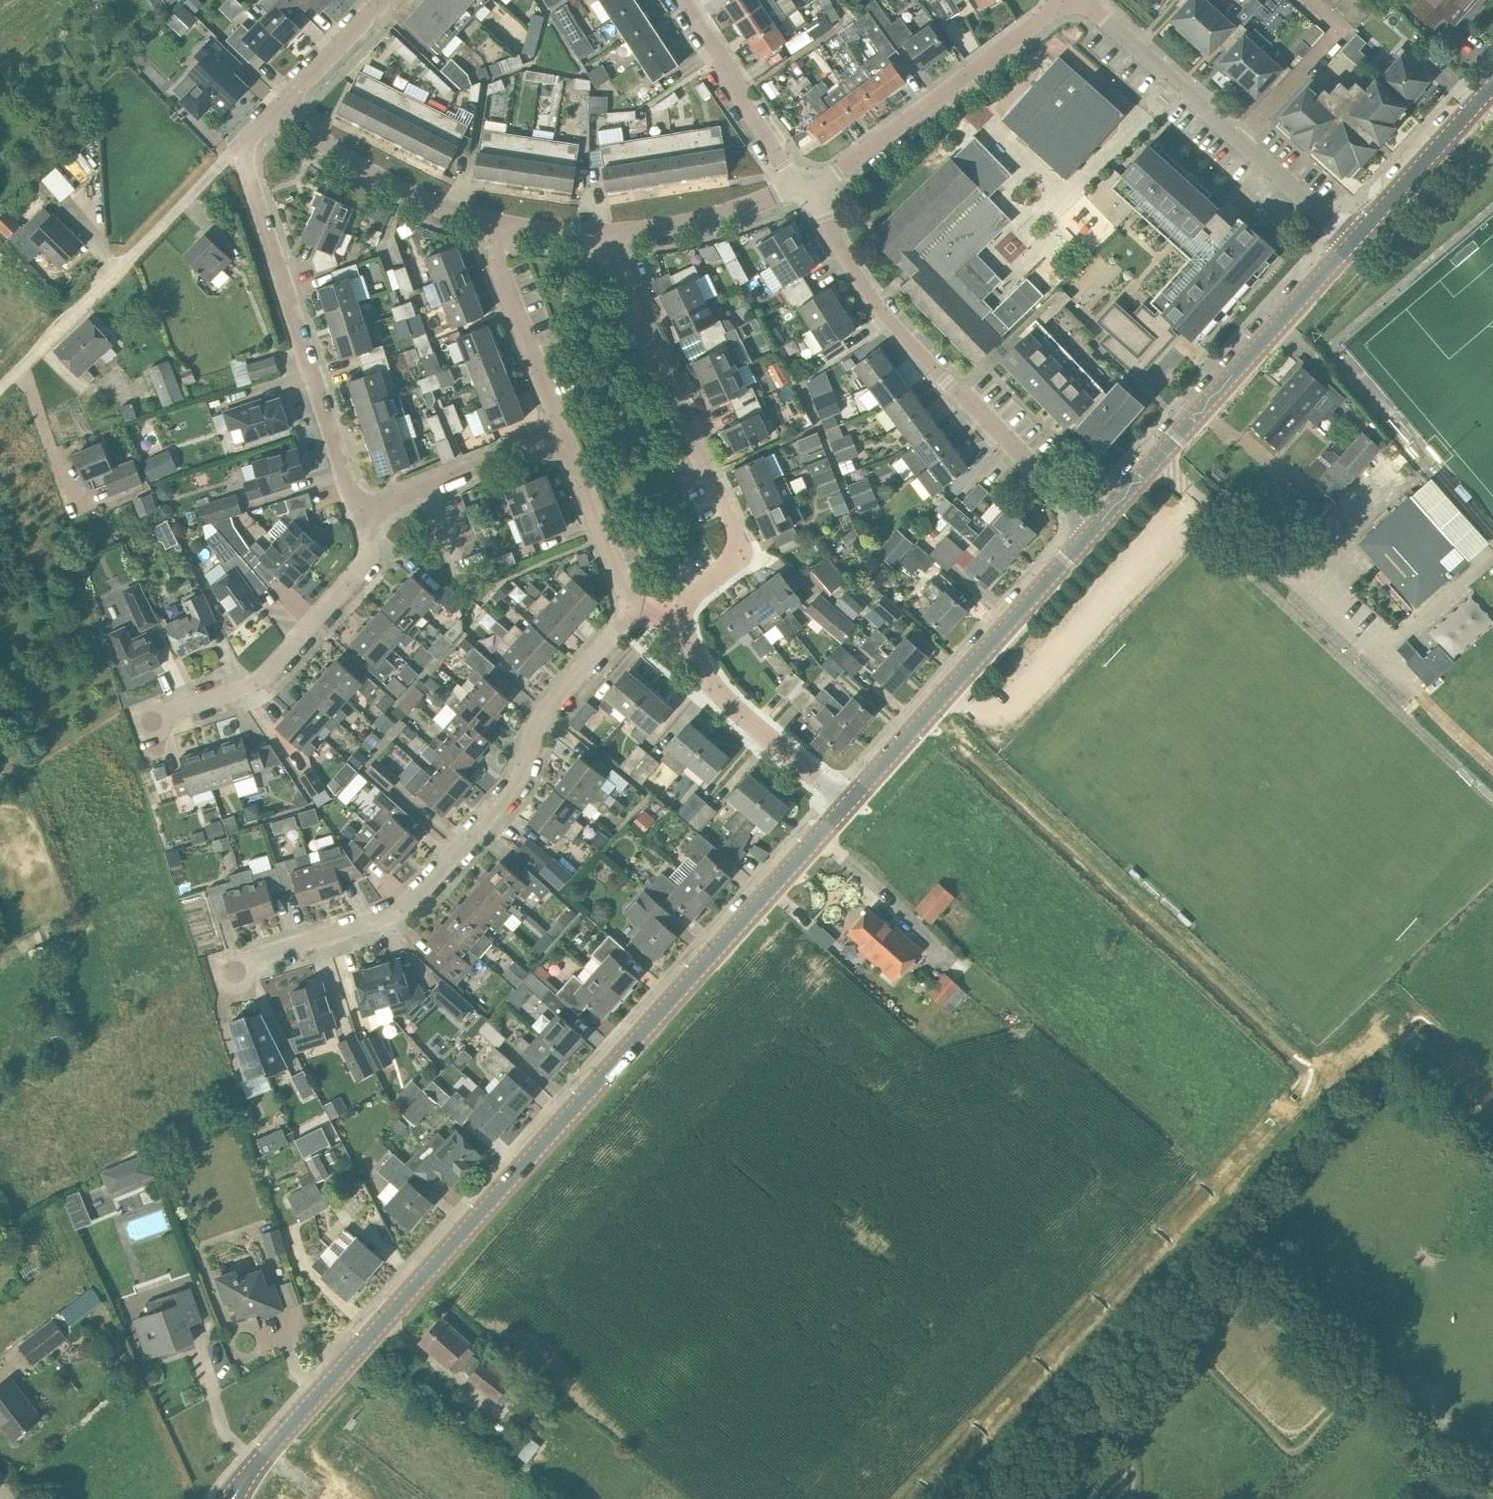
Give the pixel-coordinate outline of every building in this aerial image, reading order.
[(152,0),(159,11),(169,5),(166,0),(152,0)] [(182,3),(193,13),(206,0),(185,0),(182,3)] [(301,10),(290,0),(265,0),(262,4),(269,11),(260,21),(285,44),(301,27),(292,19),(301,10)] [(332,0),(290,0),(301,10),(303,13),(312,3),(321,11),(332,0)] [(425,3),(457,33),(473,16),(474,15),(458,0),(428,0),(425,3)] [(474,15),(488,0),(458,0),(474,15)] [(637,2),(636,0),(600,0),(612,18),(637,2)] [(770,0),(734,0),(725,6),(737,23),(770,0)] [(775,0),(770,0),(737,23),(750,43),(789,16),(788,15),(786,17),(775,0)] [(831,0),(818,0),(823,7),(824,9),(822,10),(825,14),(806,26),(815,40),(833,27),(831,23),(840,18),(831,2),(832,1),(831,0)] [(865,6),(897,49),(904,43),(924,69),(947,52),(947,51),(953,47),(934,21),(914,34),(901,16),(893,22),(877,0),(873,0),(865,6)] [(948,13),(959,7),(955,0),(940,0),(948,13)] [(1191,37),(1215,10),(1204,0),(1180,0),(1176,5),(1182,10),(1173,20),(1191,37)] [(1245,6),(1254,14),(1263,5),(1258,0),(1251,0),(1245,6)] [(1263,5),(1254,14),(1263,22),(1283,0),(1267,0),(1263,5)] [(1332,8),(1340,0),(1323,0),(1332,8)] [(1354,28),(1359,24),(1338,4),(1341,0),(1340,0),(1332,8),(1354,28)] [(1359,0),(1341,0),(1338,4),(1359,24),(1371,11),(1359,0)] [(1414,10),(1432,27),(1443,16),(1453,25),(1476,0),(1403,0),(1414,10)] [(637,2),(612,18),(626,39),(651,23),(637,2)] [(408,22),(407,23),(439,53),(439,52),(456,34),(457,33),(425,3),(424,4),(408,22)] [(1007,6),(999,12),(1006,21),(1014,15),(1007,6)] [(1215,10),(1188,40),(1200,51),(1204,48),(1210,53),(1219,43),(1224,48),(1244,27),(1254,14),(1245,6),(1235,18),(1235,19),(1231,24),(1215,10)] [(182,8),(168,23),(183,37),(197,22),(182,8)] [(534,13),(529,33),(539,35),(544,16),(534,13)] [(799,32),(789,16),(750,43),(761,59),(787,42),(786,40),(799,32)] [(268,61),(285,44),(260,21),(251,30),(243,23),(227,39),(251,62),(260,52),(268,61)] [(586,35),(578,21),(563,30),(572,45),(586,35)] [(640,60),(665,44),(651,23),(626,39),(640,60)] [(1229,53),(1220,63),(1225,67),(1223,72),(1236,83),(1263,53),(1247,39),(1252,34),(1244,27),(1224,48),(1229,53)] [(534,54),(539,35),(529,33),(524,52),(534,54)] [(840,33),(827,42),(833,52),(835,50),(844,63),(846,64),(849,68),(838,76),(842,81),(841,81),(842,83),(843,85),(851,95),(864,113),(885,97),(872,80),(862,66),(861,65),(855,57),(856,56),(840,33)] [(407,46),(396,35),(390,42),(401,52),(407,46)] [(586,35),(572,45),(580,58),(595,49),(586,35)] [(214,38),(197,55),(203,61),(202,62),(205,65),(194,76),(201,82),(183,101),(200,117),(213,103),(223,113),(239,97),(236,94),(245,84),(225,65),(233,56),(214,38)] [(1302,58),(1311,48),(1302,40),(1293,49),(1302,58)] [(679,65),(665,44),(640,60),(654,81),(679,65)] [(1424,45),(1418,51),(1425,58),(1431,51),(1424,45)] [(401,52),(411,62),(417,56),(407,46),(401,52)] [(823,46),(818,50),(825,59),(830,56),(823,46)] [(1425,90),(1422,86),(1427,81),(1417,72),(1422,66),(1400,46),(1392,55),(1397,60),(1381,78),(1408,102),(1410,100),(1414,102),(1425,90)] [(861,65),(862,66),(872,80),(885,97),(905,82),(882,50),(861,65)] [(1278,67),(1263,53),(1239,80),(1257,96),(1266,86),(1272,91),(1292,70),(1283,62),(1278,67)] [(519,54),(490,65),(494,75),(523,64),(519,54)] [(468,72),(451,56),(440,68),(460,88),(472,83),(468,72)] [(1031,147),(1068,180),(1126,114),(1088,80),(1087,82),(1061,57),(1003,120),(1032,145),(1031,147)] [(587,72),(595,87),(611,78),(603,63),(587,72)] [(441,78),(430,67),(424,74),(435,84),(441,78)] [(490,77),(486,67),(477,71),(481,80),(490,77)] [(541,71),(526,69),(524,78),(539,81),(541,71)] [(360,70),(338,115),(352,122),(354,118),(362,122),(382,81),(360,70)] [(539,81),(553,83),(555,73),(541,71),(539,81)] [(576,77),(575,86),(591,88),(591,79),(576,77)] [(435,84),(445,94),(452,88),(441,78),(435,84)] [(489,83),(487,93),(505,86),(502,78),(489,83)] [(823,79),(813,86),(820,96),(830,89),(823,79)] [(481,80),(471,84),(469,99),(478,100),(481,80)] [(362,122),(360,126),(374,133),(376,129),(384,133),(404,92),(382,81),(362,122)] [(1317,147),(1342,119),(1369,143),(1375,136),(1348,112),(1366,91),(1355,81),(1348,89),(1339,82),(1329,94),(1324,89),(1317,97),(1337,115),(1312,143),(1317,147)] [(1402,106),(1375,82),(1366,91),(1348,112),(1375,136),(1380,141),(1393,126),(1388,122),(1402,106)] [(712,95),(704,83),(697,88),(705,100),(712,95)] [(843,85),(825,98),(833,108),(830,110),(843,128),(864,113),(851,95),(843,85)] [(813,86),(804,93),(811,103),(820,96),(813,86)] [(1337,115),(1317,97),(1306,88),(1282,116),(1297,129),(1293,134),(1308,147),(1312,143),(1337,115)] [(384,133),(382,137),(396,144),(398,140),(405,144),(426,103),(404,92),(384,133)] [(674,92),(663,99),(668,107),(679,99),(676,93),(674,92)] [(591,94),(591,112),(608,111),(608,95),(591,94)] [(663,99),(651,107),(652,109),(656,115),(668,107),(663,99)] [(405,144),(403,148),(418,155),(419,152),(427,155),(448,114),(426,103),(405,144)] [(635,110),(621,112),(622,121),(636,119),(635,110)] [(809,125),(822,143),(843,128),(830,110),(809,125)] [(621,112),(607,113),(608,122),(622,121),(621,112)] [(427,155),(425,159),(439,166),(442,163),(449,167),(460,145),(469,149),(472,136),(466,133),(470,125),(448,114),(427,155)] [(1342,119),(1317,147),(1314,150),(1342,174),(1356,159),(1360,163),(1374,148),(1369,143),(1342,119)] [(722,126),(698,130),(705,173),(711,172),(712,178),(730,176),(726,150),(722,126)] [(484,130),(476,179),(477,179),(493,182),(494,175),(502,176),(508,133),(484,130)] [(698,130),(674,134),(680,177),(687,176),(688,182),(706,179),(705,173),(698,130)] [(508,133),(502,176),(508,177),(507,184),(525,186),(532,137),(508,133)] [(674,134),(649,138),(656,181),(663,179),(665,186),(682,183),(680,177),(674,134)] [(952,159),(871,237),(898,265),(900,263),(913,277),(903,287),(976,363),(994,346),(1003,338),(1001,336),(1044,294),(1029,278),(995,311),(985,300),(995,290),(994,289),(1002,281),(976,254),(1011,219),(989,196),(1012,174),(975,136),(974,137),(975,138),(966,146),(953,159),(952,159)] [(532,137),(525,186),(540,189),(541,182),(547,183),(554,140),(532,137)] [(649,138),(625,142),(632,184),(641,183),(642,190),(657,187),(656,181),(649,138)] [(554,140),(547,183),(555,184),(554,191),(573,194),(581,144),(557,141),(554,140)] [(625,142),(601,146),(609,191),(616,190),(618,193),(633,191),(632,184),(625,142)] [(1177,161),(1163,149),(1159,154),(1149,145),(1122,175),(1114,169),(1086,196),(1116,227),(1141,200),(1141,201),(1177,161)] [(1141,201),(1164,221),(1200,181),(1199,180),(1194,186),(1186,179),(1191,173),(1177,161),(1141,201)] [(1164,221),(1187,241),(1193,234),(1215,210),(1217,207),(1208,199),(1213,193),(1200,181),(1164,221)] [(313,217),(346,231),(356,208),(318,191),(311,205),(317,208),(313,217)] [(23,228),(32,237),(30,239),(59,267),(83,242),(55,214),(53,216),(44,207),(23,228)] [(1219,241),(1232,226),(1215,210),(1193,234),(1202,242),(1210,233),(1218,241),(1219,241)] [(21,225),(6,211),(0,217),(0,230),(8,238),(21,225)] [(336,254),(346,231),(313,217),(303,239),(319,247),(313,260),(317,272),(339,265),(336,254)] [(1259,276),(1271,263),(1265,258),(1274,248),(1273,247),(1246,223),(1245,222),(1239,217),(1232,226),(1219,241),(1259,276)] [(773,266),(804,247),(800,240),(803,239),(797,223),(785,230),(785,231),(760,246),(773,266)] [(365,240),(375,244),(381,231),(372,226),(365,240)] [(184,256),(210,281),(232,259),(207,233),(184,256)] [(1239,299),(1251,285),(1245,280),(1253,272),(1258,277),(1259,276),(1219,241),(1218,241),(1199,263),(1239,299)] [(425,259),(434,282),(469,269),(460,245),(425,259)] [(782,289),(789,300),(810,287),(803,276),(811,271),(823,264),(811,251),(809,254),(804,247),(773,266),(786,287),(782,289)] [(736,255),(725,261),(737,284),(748,278),(736,255)] [(318,289),(326,313),(361,301),(353,277),(361,275),(357,263),(333,271),(337,283),(318,289)] [(1199,263),(1179,285),(1218,321),(1219,320),(1214,315),(1221,307),(1226,312),(1239,299),(1199,263)] [(706,302),(696,280),(701,278),(695,264),(672,275),(678,289),(669,293),(669,292),(656,298),(666,312),(669,310),(673,318),(706,302)] [(393,269),(402,294),(414,289),(405,265),(393,269)] [(469,269),(434,282),(443,305),(477,291),(469,269)] [(800,309),(813,329),(844,309),(840,302),(843,301),(837,285),(825,293),(817,298),(810,287),(789,300),(796,312),(800,309)] [(1179,285),(1158,308),(1160,309),(1176,324),(1192,339),(1201,330),(1206,335),(1218,321),(1179,285)] [(477,291),(443,305),(452,328),(487,314),(477,291)] [(1072,298),(1066,292),(1020,335),(1024,339),(1041,323),(1043,326),(1072,298)] [(326,313),(333,336),(368,324),(361,301),(326,313)] [(402,305),(405,312),(407,317),(416,314),(411,301),(402,304),(402,305)] [(727,333),(722,321),(716,324),(706,302),(673,318),(676,325),(672,326),(677,343),(690,337),(690,336),(698,332),(704,344),(727,333)] [(402,304),(391,307),(393,314),(405,311),(402,305),(402,304)] [(1111,331),(1112,331),(1149,365),(1170,343),(1164,338),(1176,324),(1160,309),(1155,315),(1143,304),(1131,318),(1121,308),(1105,326),(1111,331)] [(844,309),(813,329),(826,349),(822,352),(829,363),(850,350),(843,339),(851,334),(863,326),(851,314),(849,316),(844,309)] [(405,311),(393,314),(394,316),(396,321),(407,317),(405,312),(405,311)] [(95,376),(87,368),(113,343),(90,318),(55,350),(78,376),(81,373),(89,382),(95,376)] [(1041,323),(1024,339),(1002,360),(1023,383),(1061,345),(1043,326),(1041,323)] [(333,336),(341,359),(358,354),(362,365),(387,357),(382,344),(376,346),(368,324),(333,336)] [(457,339),(466,362),(500,349),(491,326),(457,339)] [(1112,331),(1111,331),(1101,343),(1139,377),(1149,365),(1112,331)] [(417,347),(430,343),(426,333),(414,337),(417,347)] [(704,344),(710,356),(701,360),(701,359),(688,365),(697,380),(701,377),(704,385),(738,370),(728,348),(733,345),(727,333),(704,344)] [(430,343),(417,347),(420,356),(433,351),(430,343)] [(784,344),(774,350),(779,360),(785,357),(786,349),(784,344)] [(1023,383),(1044,405),(1083,367),(1061,345),(1023,383)] [(881,346),(853,367),(854,368),(855,367),(870,388),(896,368),(880,348),(882,347),(881,346)] [(509,371),(500,349),(466,362),(475,385),(509,371)] [(184,397),(169,360),(168,360),(165,353),(153,357),(155,365),(148,368),(163,406),(184,397)] [(275,355),(247,363),(252,381),(280,371),(275,355)] [(366,376),(348,382),(356,406),(391,395),(383,371),(390,369),(387,357),(362,365),(366,376)] [(778,360),(770,365),(782,387),(790,382),(778,360)] [(1044,405),(1066,427),(1067,426),(1073,420),(1104,390),(1083,367),(1044,405)] [(1301,367),(1282,389),(1296,400),(1291,405),(1292,409),(1296,411),(1297,410),(1303,416),(1305,414),(1308,418),(1316,425),(1338,400),(1327,390),(1302,368),(1301,367)] [(197,382),(191,368),(181,372),(186,386),(197,382)] [(896,368),(870,388),(885,407),(910,388),(896,368)] [(748,391),(738,370),(704,385),(708,392),(704,394),(709,410),(722,404),(730,400),(736,412),(759,401),(754,388),(748,391)] [(518,394),(509,371),(475,385),(483,407),(518,394)] [(437,374),(428,377),(433,390),(442,386),(437,374)] [(428,377),(418,381),(423,394),(433,390),(428,377)] [(1119,382),(1108,394),(1079,427),(1078,428),(1079,429),(1080,429),(1093,441),(1098,436),(1107,444),(1143,404),(1119,382)] [(910,388),(885,407),(899,427),(925,408),(910,388)] [(1296,400),(1282,389),(1275,397),(1276,398),(1252,425),(1274,444),(1275,444),(1280,448),(1307,419),(1304,416),(1303,416),(1297,410),(1296,411),(1292,409),(1291,405),(1296,400)] [(813,398),(818,410),(838,402),(833,390),(813,398)] [(1108,394),(1104,390),(1073,420),(1079,427),(1108,394)] [(391,395),(356,406),(363,429),(398,418),(408,415),(400,392),(398,392),(391,395)] [(518,394),(483,407),(477,410),(486,432),(492,429),(492,430),(527,417),(518,394)] [(243,426),(248,441),(291,427),(281,399),(264,404),(263,400),(226,412),(232,430),(243,426)] [(736,412),(742,424),(733,428),(732,426),(720,433),(729,447),(731,445),(736,453),(769,437),(759,415),(765,413),(759,401),(736,412)] [(120,406),(125,420),(136,417),(132,402),(120,406)] [(822,419),(826,429),(839,424),(846,422),(842,411),(838,402),(818,410),(821,419),(822,419)] [(449,421),(459,417),(454,403),(443,407),(449,421)] [(925,408),(899,427),(900,427),(914,446),(914,447),(940,427),(925,408)] [(433,431),(443,427),(438,414),(427,418),(433,431)] [(449,421),(453,433),(464,428),(459,417),(449,421)] [(405,440),(398,418),(363,429),(370,452),(405,440)] [(839,424),(826,429),(831,442),(835,452),(855,444),(851,433),(844,436),(839,424)] [(433,431),(437,443),(448,439),(443,427),(433,431)] [(914,446),(901,455),(915,475),(928,465),(929,466),(955,447),(940,427),(914,447),(914,446)] [(822,443),(817,430),(797,439),(802,452),(822,443)] [(1365,432),(1345,454),(1362,471),(1383,448),(1365,432)] [(397,443),(370,452),(378,476),(397,469),(413,464),(412,462),(421,459),(414,438),(405,440),(397,443)] [(102,444),(75,455),(84,479),(91,477),(95,488),(108,483),(112,495),(142,483),(134,460),(111,469),(102,444)] [(855,444),(835,452),(839,462),(860,454),(855,444)] [(929,467),(916,476),(932,497),(946,487),(945,486),(971,466),(970,465),(969,466),(955,447),(929,466),(929,467)] [(139,462),(150,483),(179,470),(168,448),(139,462)] [(291,485),(290,481),(306,476),(298,449),(255,463),(260,479),(246,483),(251,498),(291,485)] [(1362,471),(1345,454),(1318,484),(1336,500),(1362,471)] [(827,457),(809,465),(813,475),(812,475),(816,486),(837,479),(832,467),(827,457)] [(735,471),(746,494),(771,483),(760,460),(735,471)] [(507,492),(517,517),(556,502),(546,477),(507,492)] [(771,483),(746,494),(756,515),(781,504),(794,497),(784,477),(771,483)] [(847,485),(852,497),(873,489),(868,477),(847,485)] [(1489,541),(1432,477),(1360,542),(1417,606),(1489,541)] [(841,489),(837,479),(816,486),(820,497),(841,489)] [(972,510),(989,491),(979,482),(963,501),(972,510)] [(876,498),(873,489),(852,497),(856,507),(876,498)] [(841,490),(830,495),(838,514),(849,509),(841,490)] [(158,509),(151,492),(133,499),(140,516),(158,509)] [(279,541),(307,567),(324,549),(316,542),(306,508),(314,506),(310,492),(274,503),(277,515),(290,511),(294,525),(279,541)] [(236,494),(198,505),(204,525),(212,523),(226,518),(232,517),(242,513),(236,494)] [(945,496),(934,509),(942,515),(953,503),(945,496)] [(781,504),(756,515),(766,538),(773,535),(793,526),(794,525),(805,520),(794,497),(781,504)] [(566,528),(556,502),(517,517),(527,543),(566,528)] [(476,532),(476,533),(481,531),(481,530),(487,528),(478,503),(466,507),(476,532)] [(973,542),(980,535),(967,523),(971,519),(953,503),(942,515),(973,542)] [(1006,506),(990,524),(998,532),(1020,551),(1036,533),(1015,514),(1006,506)] [(226,518),(212,523),(219,530),(225,536),(235,527),(232,517),(226,518)] [(939,532),(933,526),(928,532),(934,537),(939,532)] [(476,533),(481,546),(493,541),(487,528),(481,530),(481,531),(476,533)] [(897,528),(877,551),(892,565),(912,542),(897,528)] [(219,530),(207,539),(223,561),(221,563),(229,574),(214,585),(240,621),(263,605),(256,596),(242,576),(253,569),(242,556),(236,549),(225,536),(219,530)] [(998,532),(982,550),(1004,569),(1020,551),(998,532)] [(947,535),(929,554),(948,570),(965,551),(947,535)] [(249,548),(242,556),(253,569),(262,559),(280,575),(291,585),(307,567),(279,541),(269,552),(256,540),(249,548)] [(917,544),(900,562),(913,573),(930,555),(917,544)] [(1004,569),(982,550),(965,569),(987,588),(1004,569)] [(512,551),(487,561),(492,572),(516,562),(512,551)] [(587,551),(577,554),(581,564),(590,561),(587,551)] [(566,585),(559,593),(585,615),(598,599),(564,569),(557,577),(566,585)] [(760,588),(794,632),(802,625),(792,612),(803,603),(797,594),(796,595),(779,573),(760,588)] [(398,591),(423,613),(431,605),(438,611),(445,604),(455,613),(466,600),(447,584),(437,596),(413,574),(398,591)] [(967,611),(946,592),(945,593),(932,581),(922,592),(935,604),(925,615),(946,634),(967,611)] [(525,589),(535,598),(542,591),(532,582),(525,589)] [(505,601),(512,594),(504,587),(498,594),(505,601)] [(786,638),(794,632),(760,588),(741,602),(758,624),(765,633),(776,624),(786,638)] [(416,621),(423,613),(398,591),(382,609),(414,637),(423,627),(416,621)] [(213,640),(206,626),(217,620),(204,593),(185,602),(191,614),(167,625),(182,655),(213,640)] [(540,616),(533,624),(558,646),(572,631),(537,601),(528,593),(521,600),(540,616)] [(544,593),(537,601),(572,631),(585,615),(559,593),(553,601),(544,593)] [(853,618),(862,608),(846,594),(837,604),(853,618)] [(855,627),(817,595),(804,611),(842,643),(855,627)] [(902,611),(884,595),(871,609),(874,607),(892,623),(902,611)] [(141,631),(159,623),(148,597),(130,606),(141,631)] [(765,633),(758,624),(741,602),(721,618),(738,640),(748,632),(755,640),(751,643),(761,657),(775,647),(765,633)] [(407,645),(414,637),(382,609),(368,625),(393,648),(401,639),(407,645)] [(497,620),(491,628),(513,647),(512,648),(506,655),(516,664),(523,670),(531,677),(545,662),(519,640),(511,632),(510,631),(497,620)] [(453,623),(445,632),(454,640),(462,631),(453,623)] [(516,624),(510,631),(545,662),(558,646),(533,624),(526,632),(516,624)] [(393,648),(368,625),(352,643),(361,650),(355,656),(383,681),(397,665),(393,662),(386,656),(393,648)] [(133,677),(162,663),(148,633),(133,640),(127,626),(112,633),(133,677)] [(878,629),(870,637),(910,674),(927,655),(906,638),(898,647),(878,629)] [(910,674),(870,637),(862,646),(883,664),(874,674),(894,692),(910,674)] [(434,642),(428,649),(438,657),(444,650),(434,642)] [(1410,643),(1400,652),(1403,655),(1408,661),(1407,662),(1428,686),(1449,667),(1432,649),(1424,657),(1410,643)] [(840,645),(830,655),(854,676),(863,665),(840,645)] [(434,656),(424,646),(414,657),(425,667),(434,656)] [(476,685),(469,693),(495,716),(510,700),(486,679),(497,666),(475,646),(463,660),(476,671),(470,679),(476,685)] [(853,676),(854,676),(830,655),(821,666),(836,679),(845,669),(853,676)] [(338,658),(323,676),(348,699),(357,690),(367,698),(378,685),(366,675),(362,679),(338,658)] [(785,697),(802,678),(792,670),(776,688),(785,697)] [(616,705),(628,715),(649,691),(627,672),(606,697),(599,705),(609,713),(616,705)] [(323,676),(308,693),(340,721),(347,714),(340,708),(348,699),(323,676)] [(394,676),(386,685),(399,697),(407,687),(394,676)] [(415,685),(406,695),(415,704),(419,699),(424,703),(429,698),(425,693),(415,685)] [(811,710),(828,725),(810,746),(822,756),(832,744),(840,752),(857,733),(816,696),(804,686),(790,701),(806,715),(811,710)] [(824,687),(816,696),(857,733),(873,716),(853,698),(845,707),(824,687)] [(649,691),(628,715),(639,724),(632,733),(642,742),(649,733),(650,733),(671,708),(649,691)] [(387,692),(377,704),(386,712),(396,700),(387,692)] [(308,693),(293,710),(318,733),(326,724),(332,730),(340,721),(308,693)] [(481,732),(495,716),(469,693),(463,700),(456,694),(449,702),(460,712),(481,732)] [(415,704),(407,696),(394,711),(403,719),(416,704),(415,704)] [(597,709),(587,701),(569,722),(579,731),(597,709)] [(311,741),(318,733),(293,710),(279,727),(310,755),(318,746),(311,741)] [(384,712),(374,723),(386,734),(396,723),(384,712)] [(460,712),(444,729),(451,736),(477,758),(492,741),(481,732),(460,712)] [(669,747),(689,763),(708,741),(688,724),(669,747)] [(416,734),(407,726),(398,736),(407,744),(416,734)] [(370,750),(381,738),(373,731),(362,742),(370,750)] [(438,736),(430,744),(441,753),(450,761),(463,773),(477,758),(451,736),(445,742),(438,736)] [(244,738),(223,744),(235,781),(256,775),(254,771),(266,767),(260,746),(248,750),(244,738)] [(729,758),(708,741),(689,763),(709,781),(729,758)] [(214,788),(235,781),(223,744),(202,750),(214,788)] [(619,765),(630,774),(649,753),(638,744),(619,765)] [(202,750),(182,757),(184,765),(169,770),(179,799),(193,794),(214,788),(202,750)] [(366,761),(357,753),(349,761),(359,769),(366,761)] [(660,762),(649,753),(630,774),(642,784),(660,762)] [(460,800),(474,784),(475,783),(469,778),(463,773),(463,774),(442,754),(441,755),(440,755),(432,763),(441,770),(434,778),(460,800)] [(389,790),(397,781),(401,777),(378,756),(366,769),(389,790)] [(608,777),(581,757),(569,774),(605,801),(611,793),(601,786),(608,777)] [(164,766),(154,770),(158,782),(168,778),(164,766)] [(325,789),(327,788),(313,767),(299,776),(312,797),(318,806),(331,798),(325,789)] [(460,800),(434,778),(422,767),(405,787),(416,797),(418,794),(444,817),(460,800)] [(605,801),(569,774),(556,790),(583,810),(589,802),(598,809),(605,801)] [(740,805),(724,824),(734,833),(750,814),(769,791),(749,774),(729,796),(740,805)] [(310,803),(300,788),(290,791),(295,808),(310,803)] [(382,807),(373,817),(382,825),(377,830),(404,855),(418,840),(406,829),(415,818),(382,789),(373,799),(382,807)] [(583,810),(556,790),(544,806),(580,833),(585,826),(576,819),(583,810)] [(676,812),(689,824),(707,802),(694,791),(676,812)] [(734,833),(720,850),(737,864),(748,852),(744,849),(739,845),(749,833),(759,822),(769,831),(789,808),(769,791),(750,814),(734,833)] [(619,801),(614,808),(622,814),(627,808),(619,801)] [(718,811),(707,802),(689,824),(700,832),(718,811)] [(605,804),(600,811),(606,815),(611,809),(605,804)] [(257,805),(245,809),(249,823),(261,819),(257,805)] [(573,842),(580,833),(544,806),(531,823),(558,843),(564,835),(573,842)] [(644,831),(656,818),(644,807),(632,821),(644,831)] [(235,815),(223,819),(227,834),(240,830),(235,815)] [(346,847),(345,848),(354,861),(363,875),(364,875),(376,861),(388,872),(404,855),(377,830),(368,822),(354,838),(346,847)] [(203,830),(191,834),(194,843),(206,840),(203,830)] [(606,840),(597,833),(591,840),(600,847),(606,840)] [(690,878),(711,897),(730,876),(710,858),(718,849),(699,833),(683,852),(700,867),(690,878)] [(555,858),(530,835),(520,845),(546,868),(555,858)] [(229,837),(213,842),(217,854),(233,849),(229,837)] [(318,849),(308,852),(323,898),(344,892),(341,882),(363,875),(354,861),(345,848),(339,841),(317,848),(318,849)] [(308,852),(275,862),(277,867),(284,890),(297,886),(302,905),(323,898),(308,852)] [(251,868),(242,871),(246,886),(256,918),(276,912),(270,895),(284,890),(277,867),(272,868),(268,854),(249,860),(251,868)] [(546,868),(541,873),(559,889),(573,874),(555,858),(546,868)] [(487,877),(512,900),(518,893),(526,900),(533,892),(541,899),(550,889),(525,867),(518,874),(502,860),(487,877)] [(230,881),(209,887),(219,922),(231,919),(233,925),(256,918),(246,886),(242,871),(229,875),(230,881)] [(693,918),(711,897),(690,878),(680,889),(662,873),(646,892),(663,908),(665,909),(673,900),(693,918)] [(487,877),(473,894),(505,923),(512,914),(506,908),(512,900),(487,877)] [(932,924),(955,897),(938,881),(914,909),(932,924)] [(656,917),(663,908),(646,892),(628,912),(645,927),(634,939),(657,959),(677,935),(656,917)] [(497,931),(505,923),(473,894),(459,910),(484,933),(490,925),(497,931)] [(869,957),(895,926),(893,929),(870,909),(849,933),(871,953),(868,956),(869,957)] [(493,941),(484,933),(459,910),(444,927),(469,950),(478,958),(493,941)] [(597,924),(585,913),(575,924),(587,934),(597,924)] [(558,919),(547,931),(556,939),(567,927),(558,919)] [(922,950),(895,926),(869,957),(896,980),(922,950)] [(435,948),(428,957),(457,982),(478,958),(469,950),(444,927),(430,943),(435,948)] [(822,927),(813,937),(827,949),(836,939),(822,927)] [(622,998),(638,979),(624,966),(633,955),(610,934),(591,955),(602,965),(594,973),(622,998)] [(540,939),(533,947),(541,955),(548,946),(540,939)] [(402,958),(379,965),(390,1002),(394,1015),(406,1011),(418,1024),(442,1002),(431,993),(426,999),(420,985),(415,987),(411,973),(407,974),(402,958)] [(516,988),(520,984),(522,982),(529,974),(514,960),(502,975),(516,988)] [(532,970),(550,987),(553,983),(548,978),(551,974),(539,962),(532,970)] [(379,965),(357,971),(361,987),(357,988),(365,1014),(377,1011),(380,1024),(396,1019),(394,1015),(390,1002),(379,965)] [(551,989),(531,972),(523,982),(532,991),(541,999),(551,989)] [(622,998),(594,973),(585,984),(575,975),(557,995),(580,1015),(590,1004),(605,1017),(622,998)] [(960,987),(944,973),(928,992),(944,1006),(960,987)] [(443,980),(431,993),(442,1002),(462,1021),(474,1008),(443,980)] [(306,1032),(288,1037),(295,1051),(328,1042),(323,1027),(336,1023),(324,981),(293,990),(306,1032)] [(518,1006),(532,991),(523,982),(522,982),(520,984),(516,988),(508,997),(518,1006)] [(246,1015),(250,1027),(266,1070),(267,1073),(268,1072),(288,1065),(261,1012),(248,1018),(246,1015)] [(482,1013),(467,1030),(473,1036),(478,1030),(488,1020),(489,1019),(482,1013)] [(247,1077),(266,1070),(250,1027),(246,1015),(231,1021),(247,1077)] [(559,1015),(543,1034),(568,1056),(585,1038),(562,1017),(559,1015)] [(488,1020),(478,1030),(480,1032),(498,1048),(507,1037),(488,1020)] [(379,1030),(361,1040),(376,1070),(394,1061),(379,1030)] [(357,1080),(376,1070),(361,1040),(360,1040),(356,1033),(338,1042),(357,1080)] [(502,1083),(491,1095),(515,1116),(533,1096),(505,1071),(513,1062),(497,1048),(498,1048),(482,1034),(496,1047),(481,1064),(502,1083)] [(549,1077),(568,1056),(543,1034),(532,1045),(523,1037),(516,1045),(525,1053),(524,1054),(549,1077)] [(291,1077),(303,1099),(315,1093),(303,1071),(291,1077)] [(515,1116),(491,1095),(478,1083),(464,1098),(457,1091),(443,1106),(460,1122),(468,1113),(495,1137),(515,1116)] [(402,1090),(392,1101),(402,1110),(412,1099),(402,1090)] [(437,1102),(425,1091),(402,1116),(414,1126),(437,1102)] [(341,1097),(325,1105),(332,1118),(348,1110),(341,1097)] [(399,1119),(392,1127),(400,1134),(407,1126),(399,1119)] [(284,1135),(287,1143),(294,1139),(294,1130),(284,1135)] [(416,1172),(429,1184),(438,1175),(449,1186),(481,1154),(458,1130),(447,1140),(438,1132),(406,1163),(417,1172),(416,1172)] [(266,1134),(257,1139),(264,1154),(273,1150),(266,1134)] [(303,1157),(313,1152),(304,1135),(295,1140),(303,1157)] [(326,1154),(331,1163),(339,1159),(334,1150),(326,1154)] [(146,1153),(129,1160),(138,1182),(155,1175),(146,1153)] [(318,1153),(306,1159),(312,1172),(317,1180),(318,1182),(330,1175),(318,1153)] [(406,1163),(397,1155),(394,1153),(379,1170),(391,1181),(378,1195),(389,1204),(388,1206),(411,1226),(432,1202),(409,1181),(416,1172),(417,1172),(406,1163)] [(303,1187),(301,1188),(315,1213),(329,1206),(315,1180),(303,1187)] [(301,1188),(287,1196),(301,1221),(315,1213),(301,1188)] [(89,1220),(78,1196),(65,1202),(75,1226),(89,1220)] [(346,1228),(330,1246),(365,1278),(383,1258),(358,1237),(358,1238),(346,1228)] [(262,1234),(269,1257),(285,1252),(278,1230),(262,1234)] [(365,1278),(330,1246),(314,1265),(325,1275),(324,1277),(349,1298),(365,1278)] [(262,1310),(265,1319),(284,1313),(275,1288),(269,1290),(263,1273),(241,1280),(239,1274),(219,1281),(228,1305),(235,1303),(241,1318),(262,1310)] [(203,1321),(192,1291),(150,1306),(154,1316),(138,1322),(151,1360),(169,1354),(170,1356),(183,1351),(183,1349),(196,1344),(190,1326),(203,1321)] [(53,1318),(21,1343),(36,1363),(69,1337),(67,1335),(75,1329),(71,1324),(61,1312),(53,1318)] [(469,1342),(442,1318),(421,1342),(448,1365),(450,1363),(459,1372),(476,1352),(467,1344),(469,1342)] [(505,1391),(477,1368),(468,1379),(497,1401),(505,1391)] [(28,1428),(40,1420),(12,1381),(0,1390),(0,1421),(13,1439),(24,1431),(26,1433),(30,1430),(28,1428)]
